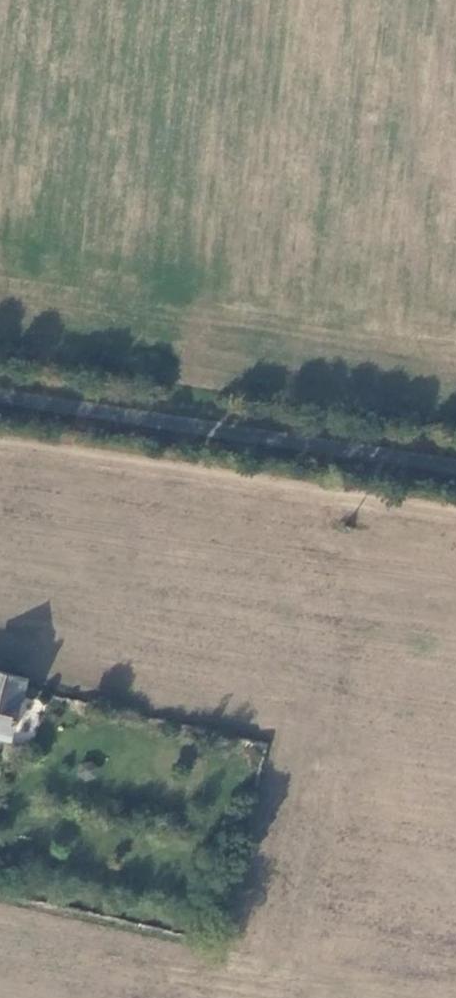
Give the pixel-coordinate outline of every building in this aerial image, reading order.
[(1,743),(18,682),(0,676),(0,743),(1,743)]
